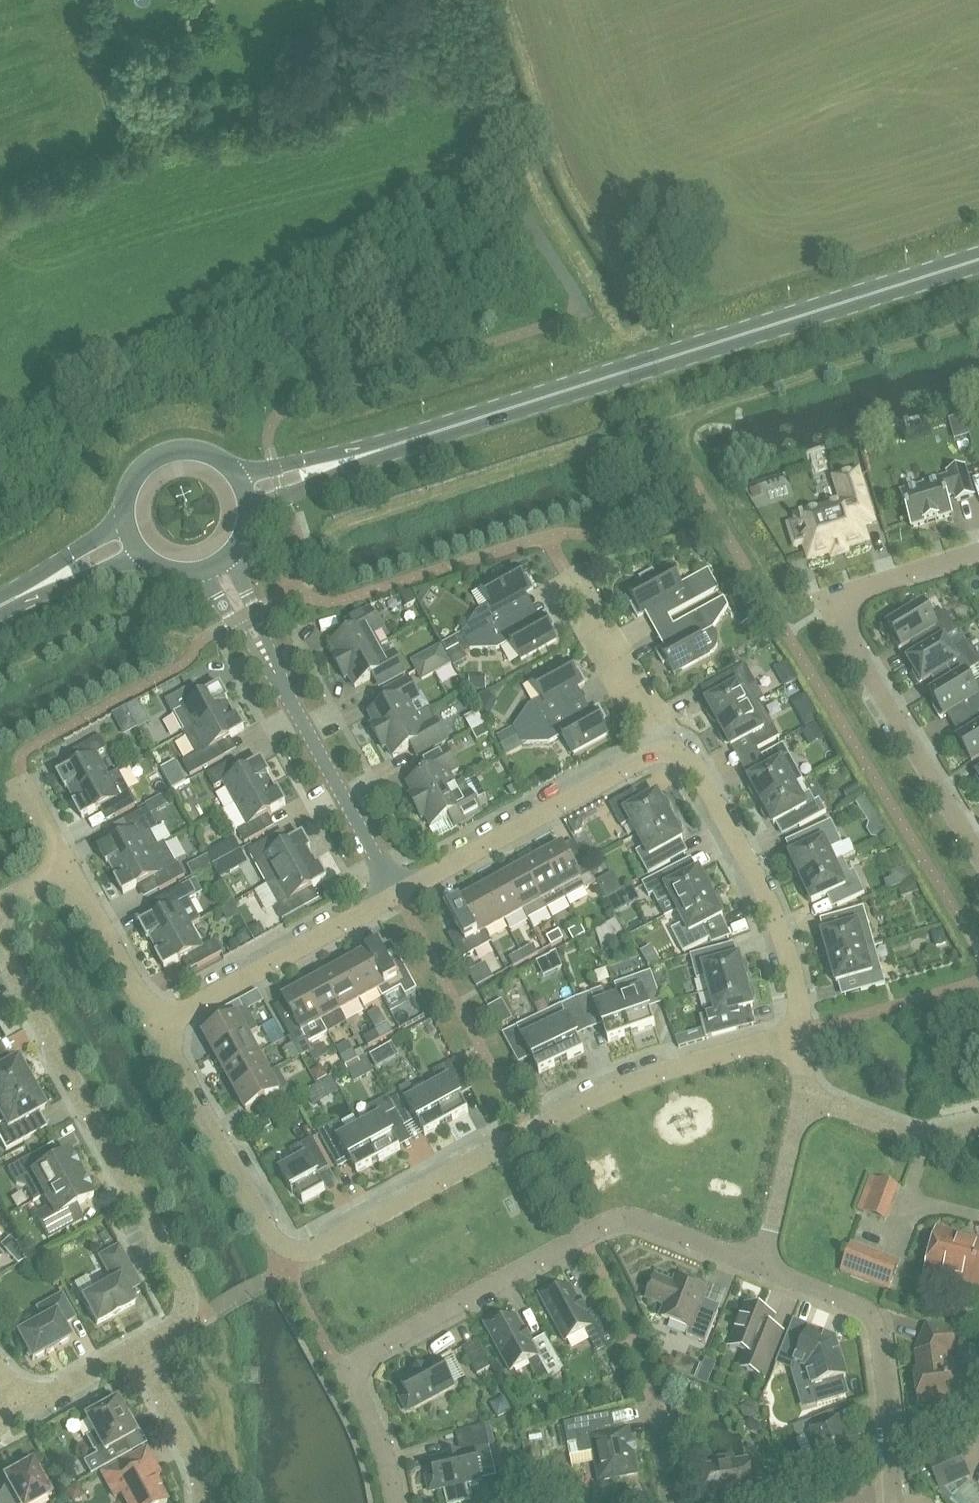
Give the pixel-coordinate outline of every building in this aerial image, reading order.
[(925,486),(901,493),(912,527),(952,515),(947,497),(955,494),(957,501),(973,496),(964,466),(948,471),(950,476),(924,484),(925,486)] [(842,501),(797,515),(796,515),(798,522),(794,524),(790,525),(796,546),(804,543),(809,559),(832,552),(833,557),(847,553),(845,548),(868,541),(863,525),(874,522),(858,471),(835,478),(842,501)] [(713,553),(704,537),(690,545),(695,547),(699,555),(705,557),(713,553)] [(466,642),(517,614),(511,602),(534,589),(527,576),(523,579),(516,566),(481,586),(491,604),(477,611),(462,634),(443,644),(447,652),(466,642)] [(635,602),(631,604),(638,617),(662,604),(669,617),(719,589),(709,570),(681,585),(671,566),(656,575),(653,571),(641,577),(643,582),(629,590),(635,602)] [(730,589),(737,585),(733,577),(726,581),(730,589)] [(710,655),(710,654),(713,652),(717,646),(718,638),(715,632),(714,629),(729,607),(724,598),(673,626),(680,638),(657,651),(664,664),(668,662),(675,674),(710,655)] [(934,646),(948,637),(958,631),(945,611),(932,619),(922,602),(908,611),(910,614),(889,626),(894,635),(891,637),(899,651),(927,634),(934,646)] [(339,668),(380,646),(368,625),(377,620),(371,609),(344,624),(350,634),(332,644),(337,654),(333,657),(339,668)] [(524,626),(517,614),(466,642),(471,650),(498,649),(511,641),(522,660),(557,640),(550,628),(554,625),(547,613),(524,626)] [(934,646),(910,661),(915,669),(912,671),(920,685),(947,668),(955,680),(965,674),(978,666),(978,657),(970,642),(957,651),(948,637),(934,646)] [(417,670),(447,654),(442,644),(412,661),(417,670)] [(386,657),(380,646),(339,668),(345,679),(350,677),(355,687),(378,674),(384,685),(405,673),(394,652),(386,657)] [(447,654),(417,670),(422,680),(453,664),(447,654)] [(503,744),(569,708),(562,696),(586,683),(579,671),(575,673),(568,660),(532,680),(542,698),(529,705),(514,728),(494,739),(499,746),(503,744)] [(719,725),(752,707),(745,694),(758,687),(746,664),(720,679),(726,692),(707,702),(709,705),(707,706),(707,710),(708,714),(710,718),(713,721),(716,723),(718,722),(719,725)] [(955,680),(931,695),(936,703),(933,705),(941,719),(968,702),(976,714),(978,712),(978,684),(973,687),(965,674),(955,680)] [(418,716),(418,715),(412,705),(420,700),(409,679),(383,693),(388,704),(370,714),(376,724),(372,726),(378,738),(418,716)] [(195,701),(188,688),(166,700),(173,713),(185,734),(194,729),(230,710),(225,702),(228,700),(221,686),(195,701)] [(569,708),(503,744),(508,752),(522,744),(550,743),(563,736),(573,754),(609,734),(602,722),(606,720),(599,707),(576,720),(569,708)] [(752,707),(719,725),(721,727),(720,728),(719,732),(720,736),(722,740),(725,743),(728,745),(730,744),(732,748),(751,737),(758,749),(780,737),(773,725),(764,729),(752,707)] [(418,716),(378,738),(384,749),(388,747),(394,757),(412,747),(417,757),(447,741),(429,708),(418,715),(418,716)] [(183,762),(191,776),(226,756),(219,744),(245,730),(237,716),(234,718),(230,710),(194,729),(185,734),(196,755),(183,762)] [(956,743),(964,756),(967,754),(972,763),(978,759),(978,728),(956,743)] [(74,795),(109,776),(97,755),(107,749),(100,737),(78,749),(85,761),(59,775),(66,789),(69,787),(74,795)] [(795,784),(795,785),(803,780),(784,744),(762,756),(768,769),(749,779),(751,783),(750,784),(750,788),(750,792),(752,795),(755,798),(759,800),(760,799),(762,802),(795,784)] [(456,785),(450,774),(458,770),(447,749),(426,761),(431,771),(408,784),(414,794),(410,796),(416,808),(456,785)] [(149,763),(160,784),(174,776),(164,755),(149,763)] [(230,764),(208,775),(215,788),(224,783),(236,804),(271,785),(267,777),(270,775),(262,761),(236,776),(230,764)] [(109,776),(74,795),(78,803),(75,805),(83,819),(109,804),(115,817),(137,805),(118,771),(109,776)] [(464,780),(456,785),(416,808),(422,819),(426,816),(432,827),(450,817),(456,827),(482,812),(464,780)] [(795,784),(762,802),(763,805),(762,806),(762,810),(763,814),(764,817),(767,820),(771,822),(772,821),(774,825),(793,814),(800,827),(827,812),(820,799),(815,802),(810,792),(802,797),(795,785),(795,784)] [(236,804),(224,811),(236,832),(238,831),(245,843),(267,831),(260,819),(286,805),(279,791),(275,793),(271,785),(236,804)] [(638,835),(670,817),(669,814),(670,813),(670,809),(670,805),(668,801),(665,799),(661,797),(660,797),(658,794),(639,804),(632,792),(610,804),(622,827),(631,822),(638,835)] [(866,796),(856,802),(863,814),(874,808),(866,796)] [(159,846),(152,833),(159,828),(148,808),(123,822),(129,834),(100,850),(107,864),(111,862),(115,870),(159,846)] [(878,814),(867,820),(870,825),(868,830),(873,837),(878,838),(880,841),(890,835),(878,814)] [(670,817),(638,835),(645,847),(636,852),(649,874),(671,862),(664,850),(683,839),(681,836),(682,835),(683,831),(682,827),(680,824),(677,821),(673,819),(672,819),(670,817)] [(835,863),(835,862),(829,850),(842,844),(832,821),(804,833),(810,846),(790,855),(792,859),(791,860),(790,864),(791,868),(792,871),(795,874),(798,877),(800,876),(801,879),(835,863)] [(249,850),(256,863),(267,884),(312,860),(308,852),(311,850),(304,836),(278,851),(271,838),(249,850)] [(251,866),(240,841),(213,853),(207,841),(202,843),(207,856),(197,861),(201,872),(221,863),(227,876),(251,866)] [(163,843),(159,846),(115,870),(119,878),(116,880),(124,894),(153,878),(160,890),(185,876),(178,863),(175,865),(163,843)] [(563,846),(544,857),(562,890),(566,899),(596,882),(592,873),(585,860),(574,866),(563,846)] [(544,857),(525,867),(543,900),(547,909),(566,899),(562,890),(544,857)] [(835,863),(801,879),(803,882),(801,883),(801,887),(801,891),(803,894),(806,897),(807,897),(809,900),(810,899),(812,903),(832,893),(838,906),(865,893),(855,871),(850,873),(844,858),(835,862),(835,863)] [(312,860),(267,884),(279,906),(276,907),(283,920),(305,908),(298,896),(327,880),(320,866),(317,868),(312,860)] [(525,867),(506,878),(524,911),(529,919),(547,909),(543,900),(525,867)] [(678,910),(712,893),(710,890),(711,890),(712,886),(711,882),(709,878),(706,875),(703,873),(701,874),(700,870),(680,880),(674,868),(643,884),(649,896),(653,894),(659,904),(671,897),(678,910)] [(506,878),(487,888),(505,921),(524,911),(506,878)] [(167,911),(141,925),(149,939),(152,937),(156,945),(192,926),(201,921),(189,899),(202,892),(195,880),(182,887),(160,899),(167,911)] [(915,886),(898,892),(902,903),(919,896),(915,886)] [(487,888),(468,899),(486,931),(505,921),(487,888)] [(712,893),(678,910),(685,923),(672,930),(683,952),(710,939),(704,926),(723,916),(722,913),(723,912),(723,908),(722,904),(721,901),(718,898),(714,896),(713,896),(712,893)] [(459,929),(449,935),(462,959),(465,958),(473,953),(493,942),(486,931),(468,899),(448,909),(459,929)] [(830,959),(875,946),(864,907),(840,914),(843,928),(823,934),(824,937),(822,938),(821,942),(821,946),(822,950),(824,953),(827,956),(829,955),(830,959)] [(586,934),(581,925),(569,932),(574,941),(586,934)] [(192,926),(156,945),(161,953),(158,955),(165,969),(191,954),(198,967),(223,953),(216,940),(203,947),(192,926)] [(948,943),(944,930),(933,933),(937,946),(948,943)] [(564,939),(559,931),(547,937),(552,946),(564,939)] [(522,951),(527,960),(538,954),(534,945),(522,951)] [(380,946),(361,957),(379,990),(383,998),(402,988),(406,996),(417,989),(402,961),(391,966),(380,946)] [(875,946),(830,959),(831,962),(829,962),(828,966),(828,970),(829,974),(831,977),(834,980),(836,980),(837,984),(858,978),(861,991),(886,984),(875,946)] [(710,991),(747,982),(746,979),(747,978),(748,974),(748,970),(747,966),(745,963),(742,960),(741,961),(740,957),(719,962),(715,949),(690,955),(697,980),(706,977),(710,991)] [(527,960),(522,951),(509,958),(514,967),(527,960)] [(361,957),(342,968),(360,1001),(379,990),(361,957)] [(342,968),(323,978),(341,1011),(360,1001),(342,968)] [(620,998),(632,1034),(656,1025),(648,1004),(661,1000),(651,972),(615,984),(620,998)] [(323,978),(304,988),(322,1021),(341,1011),(323,978)] [(747,982),(710,991),(714,1005),(705,1008),(711,1032),(736,1026),(732,1012),(753,1007),(752,1003),(754,1002),(755,998),(755,995),(754,991),(752,987),(749,984),(747,985),(747,982)] [(322,1021),(304,988),(284,999),(289,1008),(279,1014),(295,1043),(296,1046),(307,1040),(303,1032),(322,1021)] [(632,1034),(620,998),(607,1002),(602,989),(576,998),(588,1026),(601,1021),(609,1042),(632,1034)] [(576,998),(539,1016),(562,1063),(584,1052),(575,1032),(588,1026),(576,998)] [(225,1023),(205,1034),(216,1053),(248,1035),(259,1029),(249,1010),(246,1012),(240,1001),(230,1006),(219,1012),(225,1023)] [(562,1063),(539,1016),(503,1033),(517,1060),(530,1053),(540,1073),(562,1063)] [(275,1020),(262,1027),(266,1035),(279,1028),(275,1020)] [(389,1024),(376,1031),(381,1039),(393,1033),(389,1024)] [(381,1039),(376,1031),(364,1037),(369,1046),(381,1039)] [(248,1035),(216,1053),(226,1072),(259,1054),(248,1035)] [(0,1042),(0,1101),(31,1084),(26,1075),(30,1072),(24,1061),(20,1063),(18,1060),(12,1063),(0,1042)] [(355,1053),(349,1042),(337,1048),(346,1065),(362,1057),(359,1051),(355,1053)] [(296,1046),(295,1043),(286,1048),(293,1060),(301,1055),(296,1046)] [(259,1054),(226,1072),(236,1091),(269,1073),(259,1054)] [(440,1084),(429,1091),(447,1124),(469,1112),(458,1092),(470,1086),(456,1060),(434,1072),(440,1084)] [(269,1073),(236,1091),(247,1111),(256,1106),(262,1116),(273,1110),(294,1099),(288,1088),(278,1069),(269,1073)] [(0,1101),(0,1114),(4,1122),(0,1125),(0,1139),(6,1150),(47,1128),(38,1112),(45,1109),(43,1105),(47,1103),(40,1092),(37,1094),(31,1084),(0,1101)] [(447,1124),(429,1091),(417,1097),(413,1089),(390,1101),(402,1123),(414,1116),(425,1135),(447,1124)] [(301,1111),(295,1100),(287,1105),(293,1116),(301,1111)] [(402,1123),(390,1101),(368,1113),(372,1122),(361,1128),(379,1161),(401,1149),(390,1130),(402,1123)] [(379,1161),(361,1128),(349,1134),(345,1126),(335,1131),(331,1124),(318,1131),(330,1153),(343,1146),(357,1173),(379,1161)] [(281,1172),(293,1193),(297,1191),(303,1203),(326,1190),(315,1171),(327,1164),(313,1138),(291,1150),(297,1163),(281,1172)] [(40,1197),(81,1175),(80,1172),(80,1169),(79,1165),(77,1162),(75,1159),(71,1157),(69,1153),(40,1169),(32,1155),(8,1169),(16,1185),(26,1188),(33,1184),(40,1197)] [(81,1175),(40,1197),(48,1212),(41,1216),(39,1221),(48,1238),(77,1222),(70,1210),(93,1197),(91,1194),(91,1190),(91,1186),(89,1183),(86,1180),(83,1178),(81,1175)] [(898,1187),(876,1178),(863,1212),(886,1220),(898,1187)] [(12,1224),(2,1211),(0,1212),(0,1233),(12,1224)] [(342,1217),(327,1225),(331,1233),(346,1225),(342,1217)] [(925,1275),(978,1289),(978,1239),(938,1228),(925,1275)] [(900,1262),(851,1244),(841,1271),(889,1289),(900,1262)] [(121,1278),(134,1272),(119,1245),(98,1256),(112,1282),(83,1298),(97,1325),(135,1304),(121,1278)] [(656,1277),(648,1298),(666,1305),(662,1317),(690,1328),(687,1336),(706,1343),(718,1312),(704,1306),(702,1302),(707,1290),(677,1278),(674,1285),(656,1277)] [(544,1302),(565,1342),(593,1327),(605,1349),(616,1343),(601,1306),(587,1313),(580,1299),(579,1300),(572,1287),(558,1294),(555,1291),(551,1290),(546,1291),(543,1294),(542,1298),(544,1302)] [(46,1355),(58,1348),(57,1347),(70,1340),(62,1325),(74,1318),(62,1295),(38,1308),(45,1321),(32,1328),(31,1325),(20,1331),(22,1334),(19,1335),(20,1338),(18,1339),(24,1350),(26,1348),(33,1360),(45,1353),(46,1355)] [(746,1306),(730,1346),(744,1351),(738,1367),(748,1371),(764,1377),(775,1350),(783,1331),(771,1326),(774,1317),(746,1306)] [(525,1329),(524,1330),(517,1317),(503,1324),(500,1321),(496,1319),(492,1320),(489,1323),(488,1328),(489,1332),(511,1371),(538,1356),(549,1377),(564,1369),(546,1336),(532,1343),(525,1329)] [(949,1368),(947,1355),(954,1336),(928,1326),(917,1352),(919,1362),(921,1362),(922,1371),(916,1372),(920,1403),(937,1401),(938,1404),(960,1401),(956,1367),(949,1368)] [(833,1381),(846,1377),(836,1341),(809,1330),(808,1333),(791,1327),(779,1357),(807,1368),(812,1387),(819,1385),(823,1390),(833,1381)] [(492,1367),(477,1340),(463,1348),(477,1375),(492,1367)] [(400,1380),(408,1395),(404,1397),(403,1401),(404,1406),(407,1409),(411,1410),(415,1408),(455,1387),(440,1359),(427,1366),(426,1365),(412,1372),(413,1373),(400,1380)] [(699,1367),(679,1359),(674,1371),(694,1379),(699,1367)] [(128,1453),(122,1442),(139,1433),(131,1420),(128,1421),(117,1401),(86,1418),(95,1434),(88,1438),(97,1455),(86,1461),(93,1474),(104,1468),(132,1452),(132,1451),(128,1453)] [(609,1414),(574,1421),(564,1422),(568,1444),(578,1443),(580,1455),(594,1452),(600,1481),(637,1474),(633,1453),(635,1452),(633,1442),(631,1442),(629,1430),(607,1434),(606,1429),(612,1427),(609,1414)] [(798,1439),(808,1435),(824,1474),(832,1470),(834,1475),(839,1477),(851,1472),(853,1467),(851,1463),(859,1459),(843,1420),(820,1430),(815,1419),(793,1428),(798,1439)] [(431,1460),(434,1475),(430,1477),(428,1481),(428,1485),(430,1489),(434,1491),(438,1491),(445,1489),(448,1502),(464,1502),(472,1501),(468,1484),(482,1480),(475,1450),(490,1446),(485,1424),(456,1433),(460,1451),(445,1455),(445,1456),(431,1460)] [(127,1502),(166,1502),(167,1502),(150,1470),(153,1469),(154,1468),(154,1467),(154,1466),(155,1465),(154,1464),(146,1449),(102,1473),(115,1497),(121,1494),(127,1502)] [(958,1450),(933,1461),(930,1456),(917,1461),(915,1467),(936,1491),(969,1476),(958,1450)] [(775,1481),(759,1483),(757,1473),(754,1470),(750,1471),(749,1461),(735,1463),(734,1459),(731,1456),(719,1458),(716,1461),(717,1466),(703,1468),(708,1500),(726,1497),(730,1500),(730,1502),(778,1502),(775,1481)] [(19,1468),(20,1470),(6,1478),(9,1485),(4,1488),(0,1495),(0,1502),(36,1502),(50,1495),(39,1475),(41,1474),(33,1460),(19,1468)] [(953,1499),(957,1502),(970,1502),(961,1493),(953,1499)]
